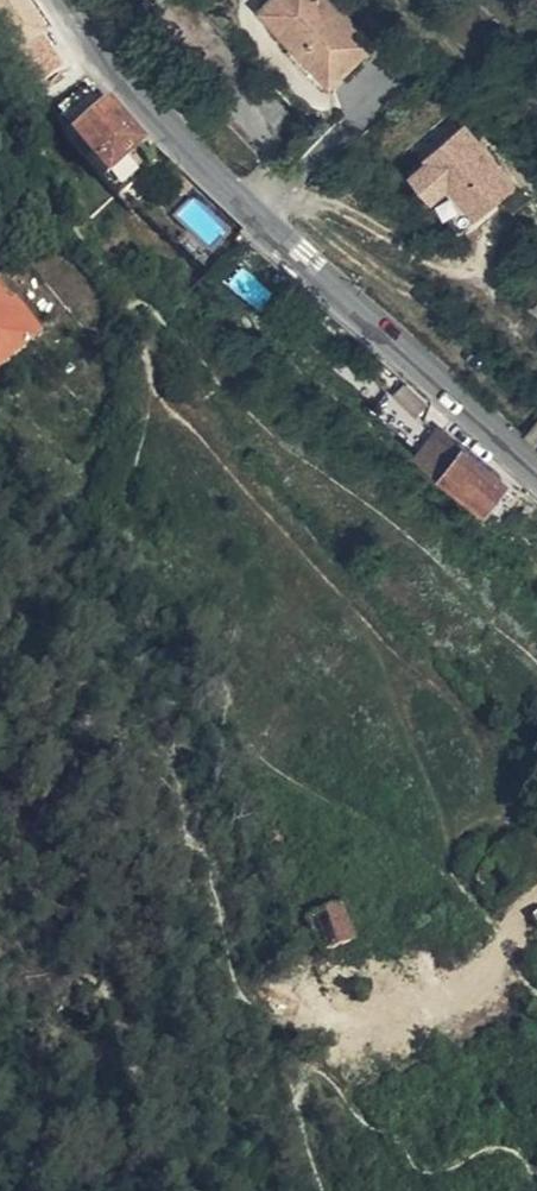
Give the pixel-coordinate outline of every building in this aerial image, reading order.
[(36,87),(56,73),(6,0),(0,0),(0,33),(36,87)] [(337,81),(378,41),(338,0),(268,0),(263,5),(337,81)] [(94,89),(60,118),(109,177),(141,150),(94,89)] [(483,211),(521,180),(470,118),(429,151),(433,155),(418,167),(440,194),(457,180),(483,211)] [(33,334),(14,307),(7,313),(0,305),(0,365),(33,334)] [(463,448),(445,469),(488,503),(506,481),(463,448)] [(335,901),(306,913),(321,951),(350,941),(335,901)]
